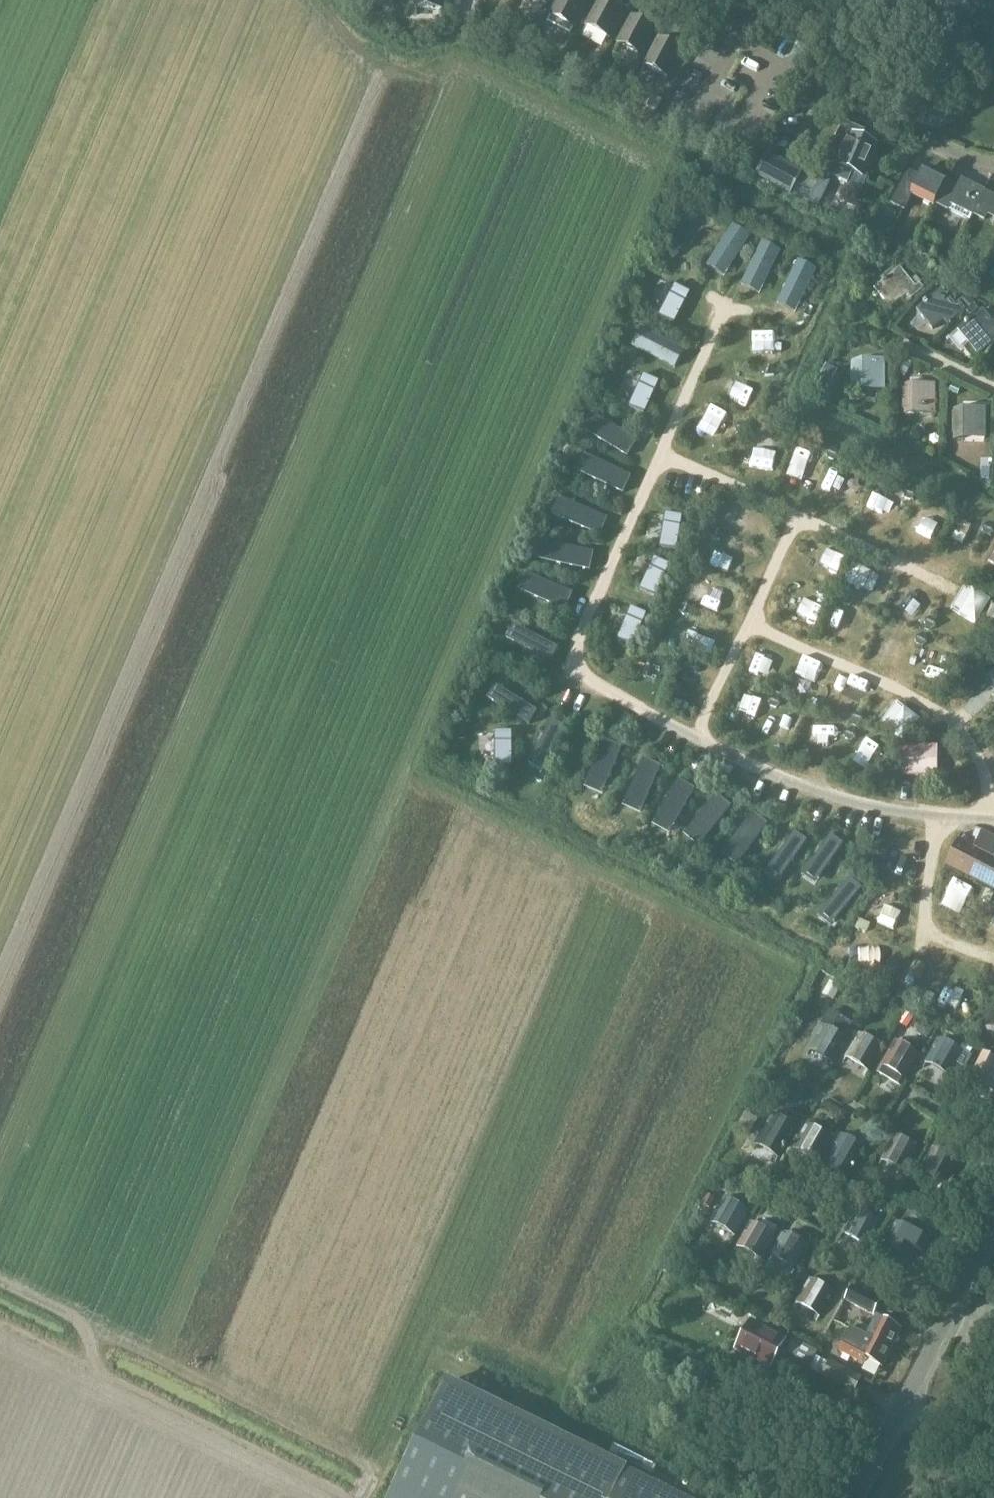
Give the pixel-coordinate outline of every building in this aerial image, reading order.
[(443,9),(443,0),(414,0),(414,9),(443,9)] [(549,16),(546,22),(569,34),(572,28),(574,29),(589,1),(586,0),(557,0),(549,16)] [(584,26),(610,39),(624,12),(603,0),(598,0),(584,26)] [(656,28),(631,15),(615,43),(641,56),(656,28)] [(683,50),(657,37),(642,65),(667,78),(683,50)] [(816,211),(818,206),(831,176),(847,183),(852,172),(862,177),(876,145),(868,141),(870,134),(843,122),(820,172),(821,172),(806,207),(816,211)] [(768,153),(754,177),(790,196),(802,172),(768,153)] [(935,206),(935,205),(948,181),(948,180),(923,168),(918,176),(907,170),(890,204),(904,211),(912,195),(935,206)] [(972,216),(985,192),(985,191),(959,178),(956,185),(948,181),(935,205),(946,211),(949,205),(972,216)] [(993,196),(985,192),(972,216),(983,221),(987,215),(993,219),(993,194),(993,196)] [(750,237),(732,225),(705,266),(724,278),(750,237)] [(780,252),(761,243),(740,287),(758,296),(780,252)] [(817,271),(797,261),(774,304),(794,315),(817,271)] [(915,287),(899,268),(873,289),(890,309),(906,295),(910,300),(923,290),(919,285),(915,287)] [(689,295),(673,287),(658,318),(673,326),(689,295)] [(956,308),(941,289),(915,310),(931,329),(948,316),(952,321),(965,310),(960,305),(956,308)] [(983,310),(957,331),(973,350),(990,337),(993,342),(993,324),(983,310)] [(682,351),(640,329),(631,347),(673,369),(682,351)] [(850,390),(884,389),(884,359),(850,360),(850,390)] [(761,374),(764,377),(773,377),(774,373),(769,367),(762,368),(761,374)] [(657,383),(641,376),(627,408),(643,415),(657,383)] [(900,415),(934,414),(934,384),(901,383),(900,415)] [(951,407),(951,439),(985,439),(986,408),(951,407)] [(635,442),(590,417),(581,433),(627,458),(635,442)] [(741,422),(734,429),(735,435),(737,436),(740,437),(746,434),(745,424),(741,422)] [(825,453),(825,459),(832,462),(836,459),(836,448),(832,447),(825,453)] [(581,456),(573,473),(619,494),(627,476),(581,456)] [(902,499),(908,502),(914,499),(913,490),(908,487),(902,493),(902,499)] [(607,522),(559,500),(551,517),(599,539),(607,522)] [(682,518),(665,515),(659,549),(675,552),(682,518)] [(988,523),(981,529),(981,535),(988,538),(992,535),(992,525),(988,523)] [(718,531),(709,532),(707,534),(713,542),(719,541),(720,539),(721,536),(720,532),(718,531)] [(591,554),(540,544),(537,562),(588,572),(591,554)] [(668,567),(653,560),(638,591),(653,598),(668,567)] [(564,612),(571,594),(522,575),(515,593),(564,612)] [(826,592),(823,587),(817,588),(816,590),(814,593),(818,598),(824,598),(826,594),(826,592)] [(848,596),(842,597),(841,600),(840,603),(843,607),(849,607),(850,605),(852,601),(848,596)] [(687,607),(677,607),(676,610),(682,617),(688,616),(689,615),(690,611),(689,608),(687,607)] [(646,616),(630,609),(616,640),(632,647),(646,616)] [(924,630),(929,632),(935,627),(933,621),(929,619),(928,618),(923,623),(924,630)] [(557,648),(513,626),(505,641),(549,663),(557,648)] [(919,635),(914,640),(915,645),(917,646),(921,648),(925,646),(926,638),(926,635),(921,633),(919,635)] [(985,679),(993,688),(993,669),(985,679)] [(784,683),(779,681),(774,686),(775,694),(778,695),(785,691),(784,683)] [(536,713),(493,686),(485,699),(515,717),(528,726),(536,713)] [(777,697),(774,696),(767,703),(769,708),(774,710),(778,706),(777,697)] [(919,722),(903,710),(887,731),(902,743),(914,727),(919,722)] [(861,716),(855,714),(851,718),(852,726),(855,727),(861,723),(861,716)] [(564,729),(550,722),(528,766),(542,773),(564,729)] [(853,730),(850,729),(843,736),(845,741),(850,743),(854,739),(853,730)] [(510,733),(493,733),(494,768),(511,767),(510,733)] [(622,750),(603,742),(582,790),(601,798),(622,750)] [(904,747),(903,775),(935,775),(935,747),(904,747)] [(659,767),(643,760),(622,809),(639,816),(659,767)] [(694,790),(678,781),(652,828),(668,837),(694,790)] [(731,808),(716,796),(683,836),(698,849),(731,808)] [(767,826),(752,814),(721,855),(736,866),(767,826)] [(981,831),(973,848),(956,840),(944,866),(952,870),(991,888),(993,890),(993,837),(981,831)] [(806,842),(793,833),(764,873),(776,882),(806,842)] [(842,846),(830,836),(801,876),(813,885),(842,846)] [(860,889),(849,879),(816,917),(828,927),(860,889)] [(869,927),(858,921),(856,927),(854,930),(866,935),(868,930),(869,927)] [(932,994),(927,991),(920,1004),(926,1007),(929,1008),(935,995),(932,994)] [(809,1050),(832,1064),(846,1041),(847,1041),(855,1026),(829,1011),(821,1025),(824,1026),(823,1027),(809,1050)] [(886,1038),(875,1031),(870,1040),(859,1034),(845,1058),(868,1071),(882,1047),(880,1046),(886,1038)] [(939,1038),(925,1062),(949,1075),(962,1052),(939,1038)] [(895,1042),(877,1072),(900,1086),(918,1055),(895,1042)] [(989,1108),(993,1110),(993,1058),(983,1052),(971,1077),(985,1084),(977,1100),(990,1106),(989,1108)] [(800,1120),(785,1111),(781,1119),(772,1114),(755,1143),(779,1157),(800,1120)] [(806,1124),(793,1148),(816,1161),(830,1138),(806,1124)] [(869,1141),(855,1134),(851,1141),(841,1135),(823,1165),(847,1178),(864,1148),(865,1149),(869,1141)] [(894,1135),(881,1159),(905,1172),(918,1148),(894,1135)] [(948,1145),(944,1153),(932,1147),(919,1170),(943,1183),(960,1151),(948,1145)] [(723,1199),(710,1222),(733,1235),(747,1212),(723,1199)] [(854,1208),(841,1232),(865,1245),(882,1214),(872,1208),(868,1216),(854,1208)] [(883,1245),(906,1258),(912,1248),(923,1254),(930,1240),(928,1239),(933,1229),(913,1218),(907,1228),(896,1222),(883,1245)] [(763,1221),(759,1228),(750,1222),(737,1246),(760,1260),(778,1229),(763,1221)] [(797,1231),(793,1238),(784,1233),(771,1257),(795,1270),(812,1239),(797,1231)] [(809,1278),(796,1301),(820,1314),(833,1291),(809,1278)] [(851,1285),(844,1301),(873,1316),(881,1303),(851,1285)] [(856,1321),(852,1328),(891,1347),(900,1328),(876,1317),(871,1328),(856,1321)] [(749,1321),(735,1350),(770,1368),(785,1340),(749,1321)] [(840,1353),(857,1361),(860,1356),(881,1367),(891,1347),(852,1328),(840,1353)] [(798,1358),(796,1361),(808,1368),(816,1353),(791,1341),(785,1351),(798,1358)] [(829,1361),(822,1375),(853,1392),(861,1377),(829,1361)] [(389,1497),(613,1497),(626,1470),(446,1382),(389,1497)] [(613,1497),(682,1497),(626,1470),(613,1497)]
